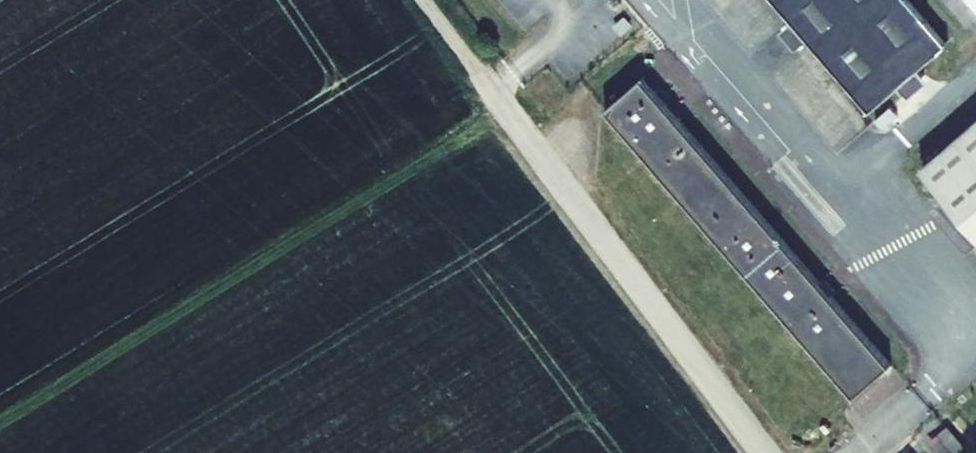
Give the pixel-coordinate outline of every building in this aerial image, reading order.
[(907,0),(776,0),(889,127),(963,62),(907,0)] [(617,120),(860,405),(897,374),(653,89),(617,120)] [(924,179),(975,236),(975,133),(924,179)] [(936,452),(965,452),(968,451),(950,426),(928,442),(936,452)]
